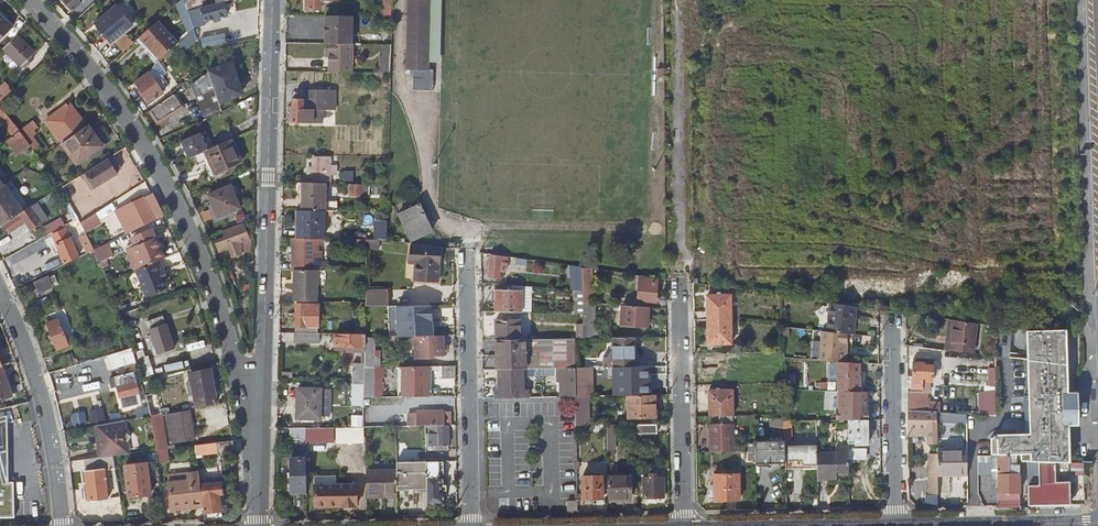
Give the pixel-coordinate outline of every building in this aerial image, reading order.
[(74,11),(83,2),(81,0),(63,0),(62,0),(74,11)] [(309,1),(306,1),(306,9),(320,10),(321,1),(338,1),(338,0),(309,0),(309,1)] [(433,0),(412,0),(410,60),(417,60),(417,70),(432,70),(433,0)] [(227,13),(224,1),(201,7),(205,19),(227,13)] [(95,22),(94,22),(111,42),(123,31),(132,24),(116,5),(95,22)] [(383,17),(392,18),(392,7),(384,7),(383,17)] [(353,17),(325,16),(325,28),(326,28),(326,33),(325,33),(324,44),(329,45),(352,45),(353,17)] [(12,28),(0,17),(0,41),(12,28)] [(152,45),(164,58),(179,44),(158,20),(140,36),(149,47),(152,45)] [(17,35),(3,49),(21,67),(35,52),(17,35)] [(125,49),(132,42),(127,36),(120,43),(125,49)] [(352,45),(329,45),(329,51),(325,51),(325,56),(329,56),(329,64),(328,72),(352,73),(352,64),(352,45)] [(383,73),(391,74),(391,61),(386,61),(383,61),(383,73)] [(212,82),(220,103),(239,95),(234,82),(238,81),(232,63),(209,72),(212,82)] [(150,72),(135,84),(149,103),(164,92),(159,85),(161,84),(159,81),(157,83),(150,72)] [(212,82),(209,72),(192,85),(196,95),(212,82)] [(219,104),(220,103),(212,82),(196,95),(202,115),(204,118),(221,110),(219,104)] [(13,90),(8,85),(0,92),(0,102),(13,90)] [(329,111),(329,100),(312,100),(312,90),(307,90),(307,99),(293,99),(293,122),(315,123),(315,111),(324,111),(329,111)] [(312,100),(329,100),(336,100),(336,90),(312,90),(312,100)] [(175,94),(152,110),(160,122),(169,116),(167,113),(181,102),(175,94)] [(73,136),(86,127),(70,104),(57,113),(59,117),(55,120),(58,125),(62,122),(73,136)] [(20,131),(9,118),(0,107),(0,122),(12,137),(20,131)] [(315,111),(315,123),(324,123),(324,111),(315,111)] [(46,120),(62,144),(73,136),(62,122),(58,125),(55,120),(59,117),(57,113),(46,120)] [(32,121),(20,131),(27,141),(36,134),(33,132),(38,128),(32,121)] [(96,136),(88,126),(86,127),(73,136),(62,144),(77,165),(105,145),(98,135),(96,136)] [(27,141),(20,131),(12,137),(22,152),(30,146),(27,141)] [(188,158),(195,155),(206,150),(209,149),(201,132),(181,142),(188,158)] [(243,162),(233,138),(209,149),(206,150),(217,174),(243,162)] [(206,150),(195,155),(200,168),(207,165),(214,183),(220,180),(217,174),(206,150)] [(93,168),(84,173),(94,189),(117,174),(113,168),(118,165),(112,156),(108,158),(93,168)] [(314,175),(314,182),(329,182),(329,175),(337,175),(337,166),(330,166),(330,157),(314,157),(314,167),(308,167),(308,174),(314,175)] [(286,182),(300,183),(300,175),(286,175),(286,182)] [(301,183),(301,210),(324,211),(326,211),(326,183),(301,183)] [(24,212),(6,184),(5,185),(0,188),(0,227),(24,212)] [(209,195),(218,218),(240,209),(231,186),(209,195)] [(369,186),(350,186),(350,196),(362,196),(362,195),(368,195),(369,186)] [(121,220),(128,233),(163,216),(152,194),(146,197),(145,196),(124,206),(129,216),(121,220)] [(34,205),(24,212),(4,226),(10,234),(25,223),(31,231),(41,224),(32,211),(36,208),(34,205)] [(411,242),(433,232),(420,205),(398,215),(411,242)] [(298,238),(322,239),(324,211),(301,210),(299,210),(298,238)] [(95,214),(80,224),(84,231),(99,221),(95,214)] [(239,224),(222,231),(225,238),(215,242),(219,253),(228,249),(232,259),(241,255),(242,242),(249,239),(243,223),(239,224)] [(51,235),(65,264),(79,257),(76,250),(78,249),(72,237),(70,238),(66,229),(51,235)] [(143,267),(157,261),(164,258),(155,238),(152,229),(133,237),(135,243),(126,247),(137,270),(143,267)] [(87,253),(93,250),(86,235),(79,238),(87,253)] [(293,270),(316,270),(320,270),(320,263),(307,262),(303,261),(304,245),(308,245),(322,245),(322,239),(298,238),(292,238),(292,250),(289,251),(289,254),(291,254),(291,262),(292,262),(292,270),(293,270)] [(112,255),(107,243),(93,250),(98,261),(112,255)] [(440,249),(411,245),(408,264),(416,265),(414,283),(436,286),(438,268),(435,268),(436,259),(439,259),(440,249)] [(505,272),(507,258),(492,256),(488,278),(502,281),(502,272),(505,272)] [(137,270),(135,271),(147,298),(169,288),(157,261),(143,267),(137,270)] [(591,270),(582,269),(582,287),(591,287),(591,270)] [(293,301),(314,302),(316,270),(293,270),(293,301)] [(52,286),(48,276),(35,282),(39,291),(52,286)] [(657,280),(640,277),(638,302),(656,303),(657,280)] [(367,287),(367,305),(389,305),(389,287),(367,287)] [(582,287),(582,292),(583,302),(583,305),(588,305),(588,294),(592,294),(591,287),(582,287)] [(497,291),(496,313),(521,314),(523,292),(497,291)] [(707,322),(731,321),(731,297),(707,297),(707,322)] [(574,316),(583,317),(583,305),(583,302),(573,302),(574,316)] [(853,318),(854,308),(827,304),(823,333),(841,334),(847,335),(848,335),(850,317),(853,318)] [(296,305),(295,333),(318,333),(318,306),(296,305)] [(414,337),(431,337),(431,306),(396,307),(397,337),(414,337)] [(646,308),(621,307),(620,327),(648,329),(649,322),(645,322),(646,308)] [(136,309),(128,312),(130,318),(138,315),(136,309)] [(66,332),(61,319),(59,320),(57,317),(54,318),(54,321),(48,324),(58,349),(68,345),(64,333),(66,332)] [(147,323),(149,330),(166,324),(164,317),(147,323)] [(495,342),(497,342),(521,341),(521,321),(512,322),(512,318),(501,318),(501,321),(496,321),(495,342)] [(731,345),(731,321),(707,322),(707,346),(731,345)] [(953,353),(962,354),(973,355),(976,325),(954,322),(950,352),(953,353)] [(166,324),(149,330),(157,355),(174,349),(166,324)] [(1026,331),(1026,361),(1065,366),(1064,330),(1026,331)] [(846,344),(847,335),(841,334),(823,333),(821,332),(819,362),(836,363),(842,363),(844,344),(846,344)] [(319,344),(319,333),(318,333),(295,333),(284,333),(283,342),(319,344)] [(364,347),(364,338),(364,334),(335,334),(335,344),(342,343),(342,347),(364,347)] [(431,337),(414,337),(415,359),(435,358),(434,355),(443,355),(443,349),(443,345),(444,336),(431,337)] [(374,338),(364,338),(364,347),(363,365),(363,368),(370,368),(379,368),(379,358),(374,358),(374,338)] [(582,369),(592,369),(634,368),(633,339),(612,340),(613,359),(582,360),(582,369)] [(557,369),(574,369),(574,340),(524,341),(525,370),(557,369)] [(499,370),(522,370),(525,370),(524,341),(521,341),(497,342),(497,370),(499,370)] [(106,355),(109,369),(137,362),(133,348),(106,355)] [(792,349),(791,358),(809,359),(809,351),(792,349)] [(994,417),(993,357),(985,356),(986,417),(994,417)] [(701,358),(701,386),(717,386),(717,371),(721,371),(721,366),(725,365),(726,370),(741,370),(742,363),(744,362),(744,357),(701,358)] [(990,458),(1015,458),(1015,456),(1019,456),(1020,463),(1027,463),(1036,464),(1067,464),(1068,465),(1066,426),(1074,426),(1074,396),(1066,396),(1065,366),(1026,361),(1027,435),(995,436),(995,437),(993,437),(993,439),(990,439),(990,456),(997,455),(997,457),(990,458)] [(906,379),(906,411),(923,413),(925,395),(921,395),(922,379),(931,380),(932,379),(934,379),(938,378),(938,373),(935,371),(933,371),(933,364),(913,362),(911,380),(906,379)] [(837,392),(838,392),(860,393),(860,365),(842,363),(836,363),(837,392)] [(352,382),(363,382),(363,378),(363,368),(363,365),(352,365),(351,382),(352,382)] [(0,368),(0,400),(11,396),(2,367),(0,368)] [(401,397),(426,397),(426,367),(401,367),(401,397)] [(455,379),(455,367),(442,367),(442,379),(455,379)] [(561,398),(575,398),(574,369),(557,369),(557,373),(561,373),(561,398)] [(574,369),(575,398),(583,398),(593,397),(592,369),(582,369),(574,369)] [(500,399),(522,398),(522,370),(499,370),(500,399)] [(188,376),(195,407),(217,404),(209,374),(205,375),(205,371),(188,376)] [(116,386),(118,397),(138,392),(133,372),(120,375),(122,384),(116,386)] [(363,399),(363,397),(363,382),(352,382),(352,399),(363,399)] [(297,389),(296,419),(330,420),(331,389),(297,389)] [(708,394),(708,418),(733,417),(732,394),(719,395),(719,391),(713,391),(713,394),(708,394)] [(138,392),(118,397),(121,408),(140,404),(138,392)] [(864,412),(865,393),(860,393),(838,392),(838,411),(837,411),(837,421),(847,421),(864,421),(865,412),(864,412)] [(150,416),(156,415),(160,414),(156,396),(146,397),(148,406),(150,416)] [(654,396),(627,397),(628,418),(655,418),(654,396)] [(967,403),(965,415),(974,416),(975,404),(967,403)] [(140,418),(150,416),(148,406),(138,408),(140,418)] [(926,445),(936,444),(935,414),(927,413),(923,413),(906,411),(906,430),(926,430),(926,445)] [(73,423),(86,423),(86,412),(73,412),(73,423)] [(190,440),(185,412),(166,416),(170,435),(178,434),(179,442),(190,440)] [(416,427),(425,427),(444,426),(443,412),(416,413),(416,427)] [(158,427),(156,415),(150,416),(152,428),(158,427)] [(14,518),(14,483),(9,483),(8,418),(0,420),(0,519),(14,518)] [(123,430),(122,421),(121,421),(98,425),(99,434),(102,435),(101,438),(102,444),(103,446),(101,448),(102,457),(113,456),(125,454),(126,454),(125,445),(130,437),(123,430)] [(864,421),(847,421),(848,449),(848,457),(853,457),(853,446),(868,446),(867,421),(864,421)] [(804,446),(816,446),(816,423),(791,425),(791,435),(804,434),(804,446)] [(657,425),(637,426),(637,435),(657,435),(657,425)] [(709,427),(710,454),(733,453),(733,426),(709,427)] [(427,428),(428,447),(432,447),(433,451),(448,450),(447,427),(427,428)] [(335,442),(334,428),(312,429),(312,442),(335,442)] [(305,429),(292,429),(292,439),(305,439),(305,429)] [(754,439),(754,453),(754,463),(784,462),(784,452),(784,439),(754,439)] [(154,441),(156,450),(163,449),(162,446),(161,440),(154,441)] [(235,452),(233,440),(195,445),(195,452),(217,449),(218,454),(235,452)] [(156,450),(158,465),(170,464),(168,449),(163,449),(156,450)] [(816,455),(816,484),(836,484),(835,472),(839,472),(839,475),(848,475),(848,457),(848,449),(834,450),(833,455),(816,455)] [(861,451),(861,460),(875,460),(875,450),(861,451)] [(936,453),(936,455),(936,476),(965,476),(965,452),(936,453)] [(425,455),(425,461),(425,462),(441,462),(441,454),(425,455)] [(926,496),(936,497),(936,476),(936,455),(926,455),(926,496)] [(103,471),(115,469),(113,456),(102,457),(101,457),(83,459),(86,489),(83,489),(83,503),(107,500),(103,471)] [(291,492),(306,492),(306,458),(290,459),(291,492)] [(1018,507),(1018,475),(1015,475),(1015,458),(990,458),(990,459),(991,484),(997,484),(998,495),(996,495),(996,507),(1018,507)] [(395,461),(395,470),(396,491),(425,491),(425,477),(425,473),(425,462),(425,461),(395,461)] [(1084,475),(1084,462),(1071,461),(1070,474),(1084,475)] [(425,477),(425,491),(426,506),(443,506),(443,462),(441,462),(425,462),(425,473),(425,477)] [(124,465),(127,501),(139,499),(138,496),(149,494),(145,463),(124,465)] [(1027,507),(1068,506),(1067,483),(1054,483),(1053,477),(1068,476),(1068,465),(1067,464),(1036,464),(1027,463),(1027,487),(1027,507)] [(707,466),(708,495),(733,495),(732,470),(722,470),(722,465),(707,466)] [(366,470),(366,485),(366,496),(377,497),(377,494),(396,494),(396,491),(395,470),(366,470)] [(191,509),(203,508),(200,486),(199,480),(198,471),(187,474),(188,480),(168,482),(170,506),(190,504),(191,509)] [(643,475),(643,499),(664,498),(663,478),(649,478),(649,475),(643,475)] [(582,477),(582,499),(601,499),(601,476),(582,477)] [(606,477),(607,499),(629,499),(629,477),(606,477)] [(203,508),(204,519),(222,519),(219,495),(222,495),(221,484),(200,486),(203,508)] [(315,507),(326,507),(326,485),(315,486),(315,507)] [(326,485),(326,507),(356,505),(356,485),(326,485)] [(568,514),(577,514),(577,502),(568,503),(568,514)]
